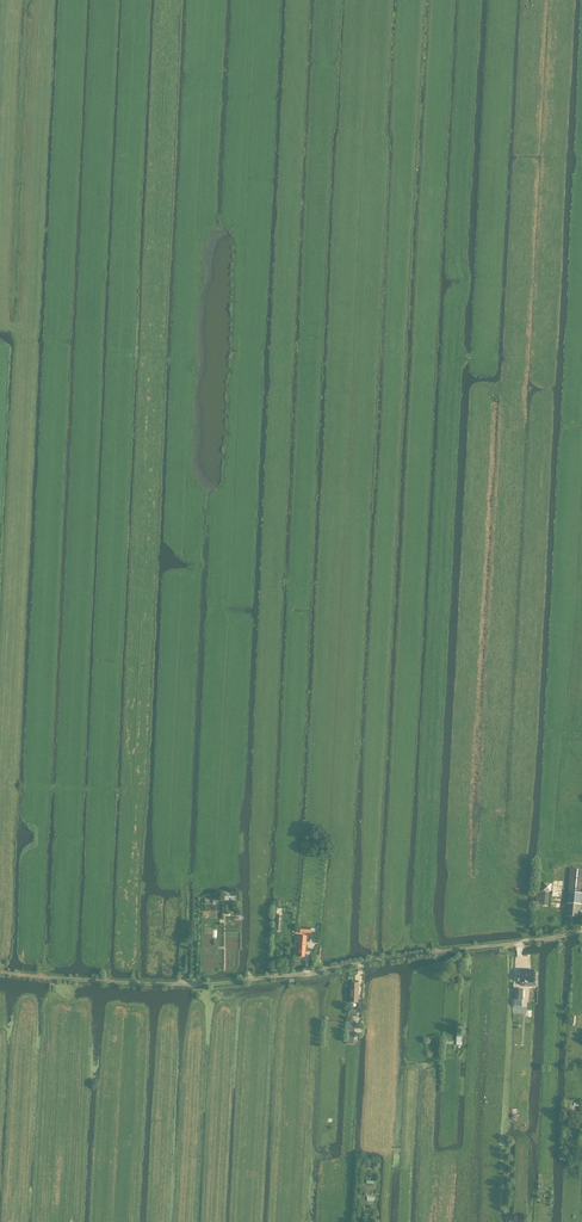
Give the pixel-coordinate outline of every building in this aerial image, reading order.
[(581,897),(581,870),(570,869),(568,893),(566,917),(580,918),(581,897)] [(553,884),(544,883),(543,891),(552,892),(553,884)] [(537,906),(549,907),(550,892),(538,891),(537,906)] [(298,957),(305,957),(307,936),(297,935),(297,942),(299,943),(298,957)] [(521,982),(521,985),(525,985),(525,982),(534,982),(536,982),(537,972),(534,972),(534,970),(529,970),(521,970),(521,982)] [(357,1003),(358,993),(358,984),(350,984),(350,1003),(357,1003)] [(347,1028),(347,1044),(353,1044),(354,1044),(354,1040),(354,1029),(355,1022),(348,1022),(347,1028)]
